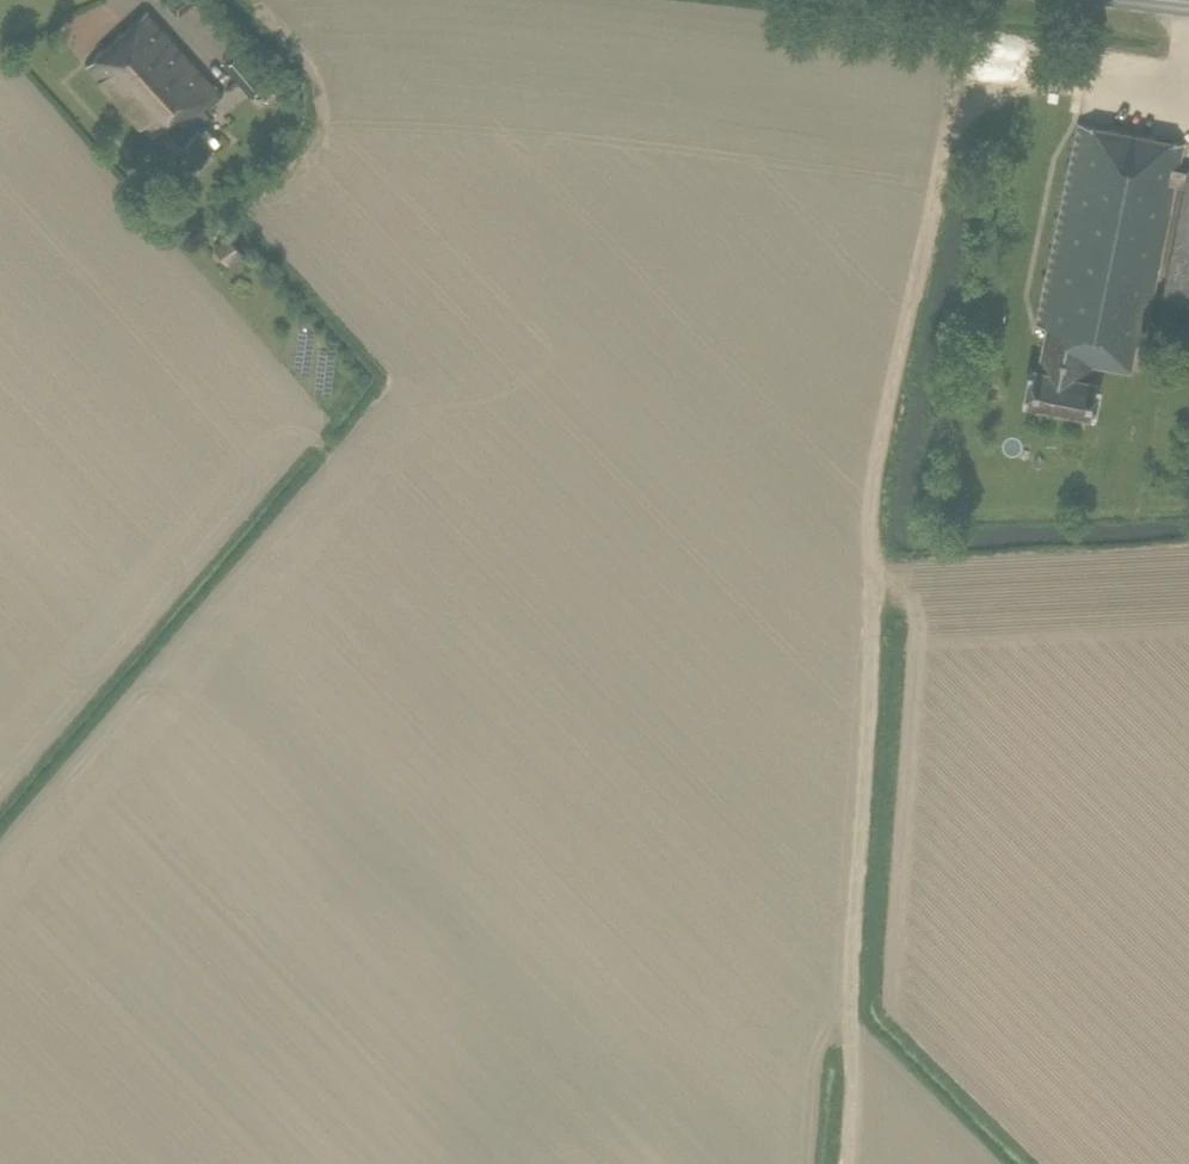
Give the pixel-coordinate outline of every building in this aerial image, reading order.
[(179,16),(198,0),(173,0),(169,4),(179,16)] [(159,132),(192,168),(214,148),(197,130),(202,126),(196,119),(223,94),(146,10),(86,65),(153,137),(159,132)] [(1138,345),(1138,343),(1146,345),(1180,181),(1188,183),(1188,168),(1182,166),(1186,143),(1087,122),(1044,326),(1050,328),(1042,367),(1034,366),(1027,399),(1097,414),(1105,378),(1092,375),(1095,362),(1133,370),(1138,345)] [(1167,293),(1188,298),(1188,185),(1167,293)] [(229,264),(245,252),(230,233),(215,245),(229,264)]
